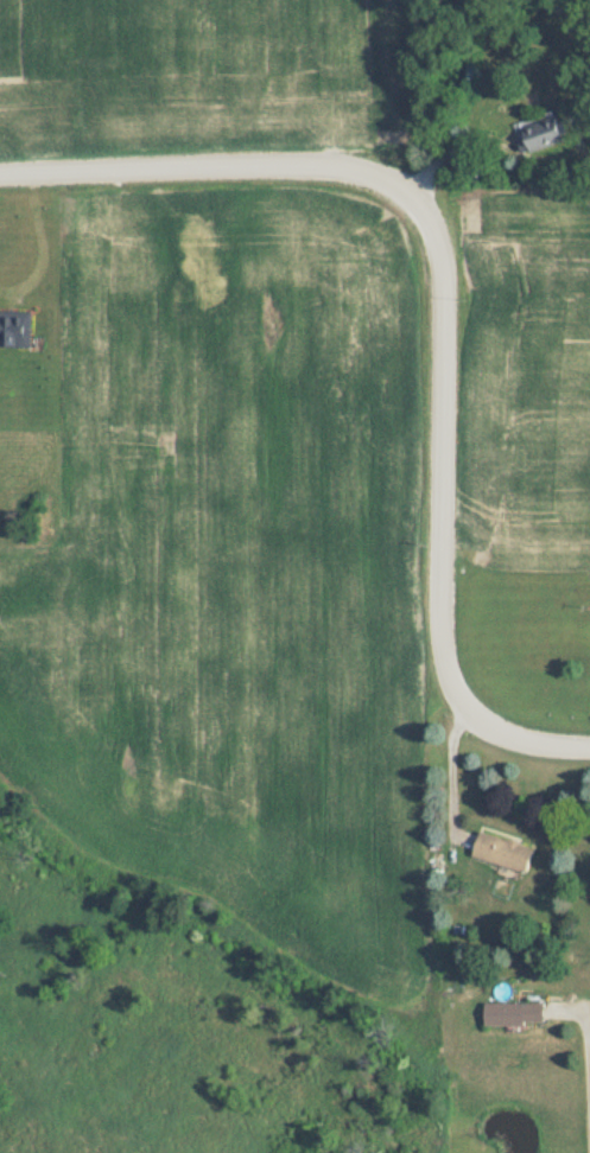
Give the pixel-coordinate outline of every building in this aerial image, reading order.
[(519,124),(528,153),(563,141),(553,112),(519,124)] [(32,346),(33,311),(0,311),(0,346),(32,346)] [(534,845),(480,832),(473,858),(527,872),(534,845)] [(545,1024),(545,1002),(485,1002),(485,1024),(545,1024)]
